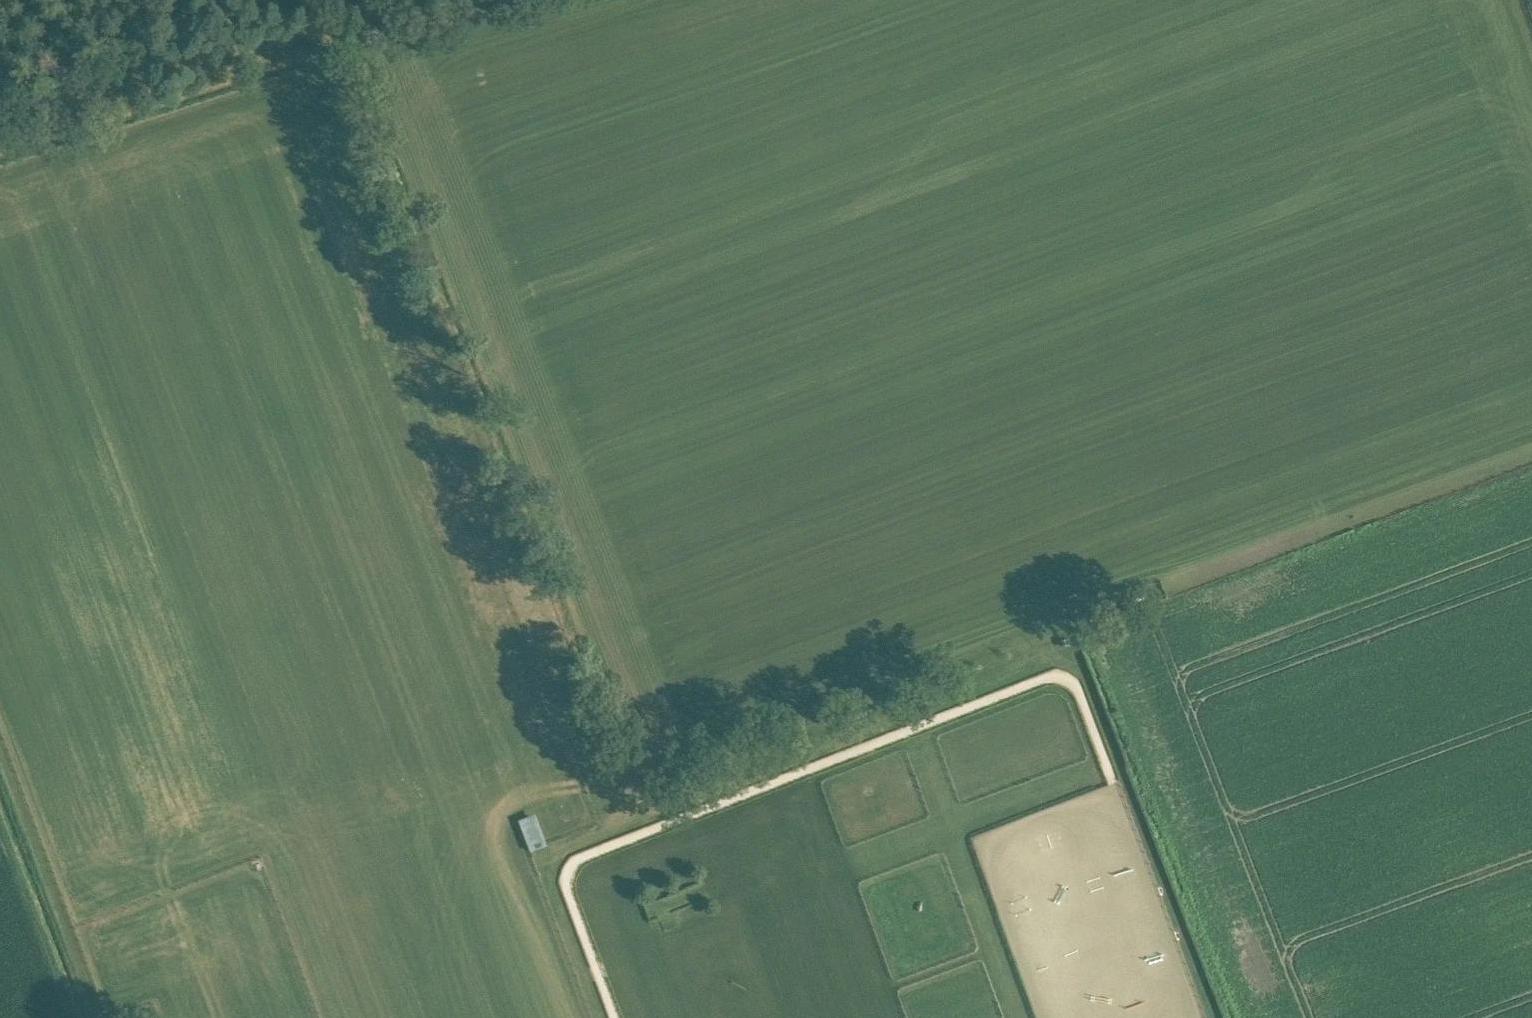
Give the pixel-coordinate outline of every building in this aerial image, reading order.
[(531,814),(515,819),(525,851),(542,845),(531,814)]
